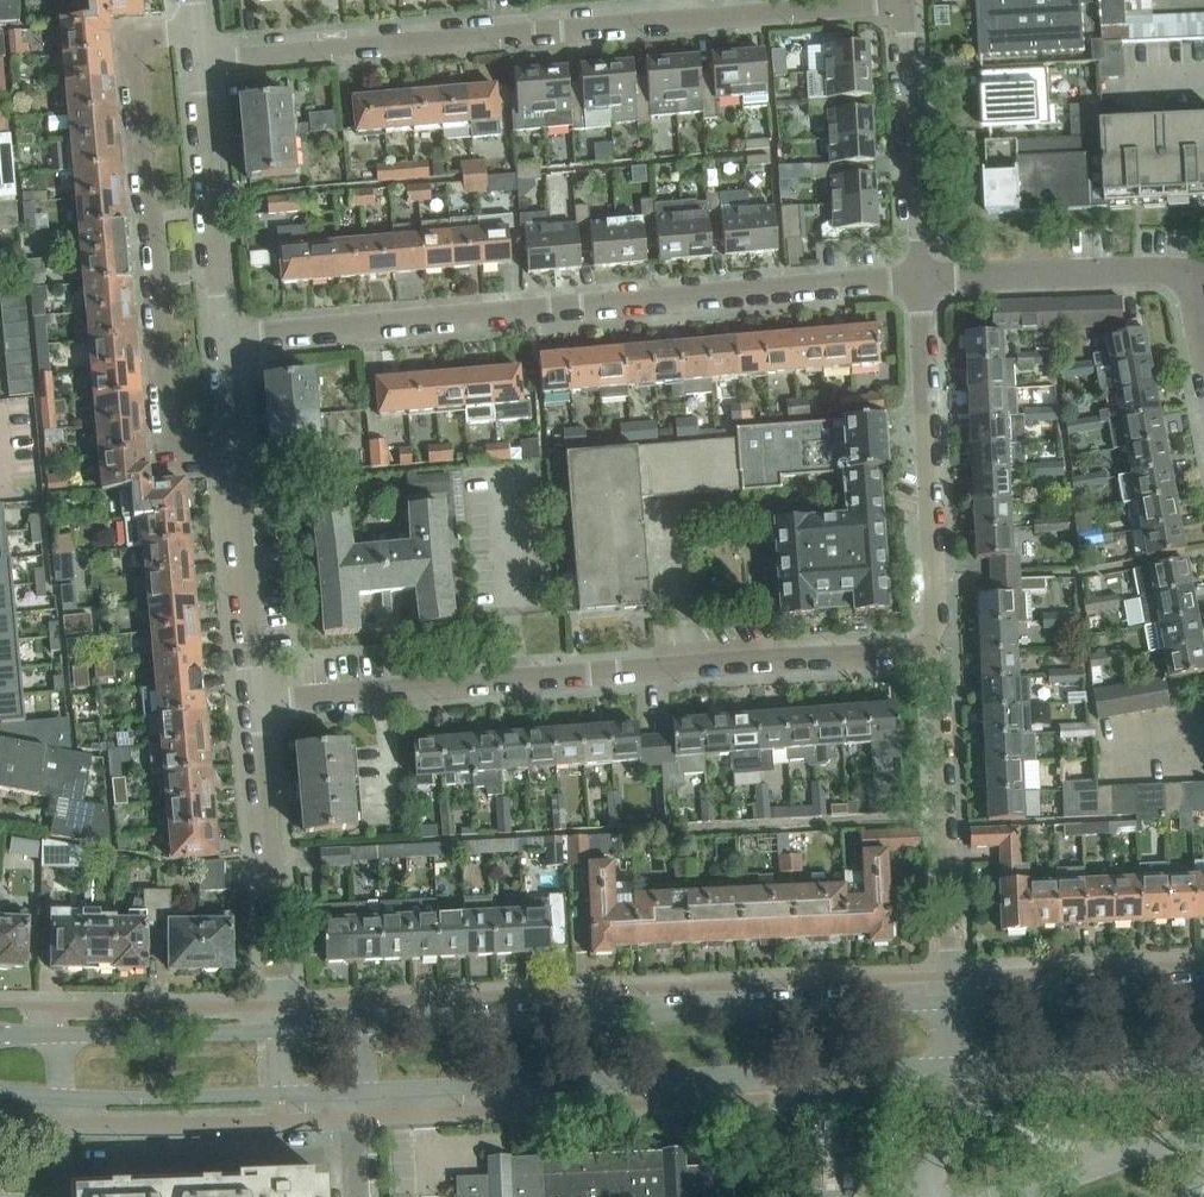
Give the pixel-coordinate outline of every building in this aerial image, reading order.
[(17,0),(0,0),(0,22),(19,21),(17,0)] [(89,18),(89,20),(109,18),(142,15),(141,1),(141,0),(87,0),(89,18)] [(977,2),(979,26),(979,33),(980,56),(1085,50),(1083,6),(1101,5),(1101,0),(977,0),(977,2)] [(1101,5),(1103,41),(1104,44),(1123,43),(1132,42),(1130,18),(1129,0),(1101,0),(1101,5)] [(1203,39),(1203,15),(1192,16),(1193,40),(1203,39)] [(1168,41),(1181,40),(1180,16),(1168,17),(1168,41)] [(1181,40),(1193,40),(1192,16),(1180,16),(1181,40)] [(1144,42),(1156,41),(1155,17),(1143,18),(1144,42)] [(1156,41),(1168,41),(1168,17),(1155,17),(1156,41)] [(111,48),(109,18),(89,20),(89,18),(61,20),(64,57),(109,53),(109,51),(111,48)] [(1132,42),(1144,42),(1143,18),(1130,18),(1132,42)] [(22,59),(20,30),(10,31),(12,60),(22,59)] [(1105,62),(1104,44),(1103,41),(1093,42),(1094,63),(1098,62),(1105,62)] [(870,69),(869,43),(825,45),(826,71),(870,69)] [(1125,72),(1123,43),(1104,44),(1105,62),(1098,62),(1099,80),(1126,78),(1125,72)] [(789,76),(787,49),(773,50),(775,77),(789,76)] [(769,94),(765,50),(738,53),(742,97),(743,109),(770,107),(769,94)] [(113,67),(112,58),(110,56),(109,53),(64,57),(67,86),(112,82),(111,69),(113,67)] [(742,97),(738,53),(712,55),(713,70),(700,72),(703,105),(716,104),(716,99),(742,97)] [(703,105),(700,72),(698,57),(672,59),(677,115),(703,112),(703,105)] [(677,115),(672,59),(646,61),(648,76),(651,110),(651,117),(677,115)] [(651,110),(648,76),(635,77),(634,62),(607,65),(612,123),(638,121),(637,111),(651,110)] [(612,123),(607,65),(580,67),(582,82),(569,83),(572,116),(585,115),(585,129),(588,130),(612,128),(612,123)] [(572,116),(569,83),(568,68),(541,70),(546,128),(572,126),(573,126),(572,116)] [(983,72),(981,72),(982,81),(982,83),(982,88),(982,89),(983,128),(1051,125),(1048,68),(983,72)] [(826,71),(815,72),(816,99),(823,98),(856,97),(872,96),(870,69),(826,71)] [(546,128),(541,70),(515,72),(518,111),(513,112),(514,131),(546,128)] [(282,76),(252,79),(254,97),(284,94),(282,76)] [(29,79),(13,80),(14,90),(29,88),(29,79)] [(113,94),(112,82),(67,86),(69,114),(115,110),(114,108),(117,105),(116,96),(113,94)] [(496,86),(467,88),(470,124),(471,124),(472,138),(500,136),(496,86)] [(470,124),(467,88),(438,91),(442,127),(470,124)] [(442,127),(438,91),(410,93),(413,129),(442,127)] [(413,129),(410,93),(382,96),(385,132),(413,129)] [(288,96),(241,101),(244,139),(291,135),(288,96)] [(385,132),(382,96),(352,98),(355,134),(385,132)] [(857,109),(856,97),(823,98),(824,112),(828,112),(830,137),(873,135),(872,109),(857,109)] [(808,99),(809,113),(824,112),(823,98),(816,99),(808,99)] [(717,118),(716,104),(703,105),(703,112),(704,119),(717,118)] [(1099,105),(1073,106),(1072,107),(1074,136),(1100,135),(1099,105)] [(8,108),(0,109),(0,122),(9,121),(8,108)] [(118,124),(117,114),(115,112),(115,110),(69,114),(72,143),(117,139),(116,127),(118,124)] [(651,117),(651,110),(637,111),(638,121),(638,125),(651,123),(651,117)] [(585,115),(572,116),(573,126),(572,126),(573,130),(585,129),(585,115)] [(1104,137),(1107,199),(1131,198),(1131,203),(1144,202),(1144,197),(1190,195),(1190,200),(1203,199),(1203,195),(1203,118),(1103,123),(1104,137)] [(9,121),(0,122),(0,134),(10,134),(9,121)] [(307,121),(297,122),(297,131),(308,130),(307,121)] [(0,134),(0,198),(15,197),(10,134),(0,134)] [(295,174),(291,135),(244,139),(247,178),(295,174)] [(875,162),(873,135),(830,137),(831,164),(826,164),(827,178),(832,178),(832,177),(860,176),(859,163),(875,162)] [(32,136),(18,137),(19,147),(32,146),(32,136)] [(1107,199),(1104,137),(1074,138),(986,143),(988,172),(986,172),(989,214),(1092,210),(1092,208),(1108,208),(1107,199)] [(118,151),(117,139),(72,143),(57,144),(60,171),(74,170),(74,171),(119,167),(119,165),(122,162),(121,153),(118,151)] [(770,148),(769,139),(745,141),(746,150),(770,148)] [(770,155),(747,157),(747,166),(771,164),(770,155)] [(475,177),(474,161),(462,162),(463,178),(475,177)] [(486,161),(474,161),(475,177),(487,176),(486,161)] [(428,162),(416,163),(418,178),(429,177),(428,162)] [(516,164),(517,173),(540,171),(540,162),(516,164)] [(418,178),(416,163),(388,165),(389,180),(418,178)] [(812,165),(812,178),(827,178),(826,164),(812,165)] [(389,180),(388,165),(377,166),(378,181),(389,180)] [(120,170),(119,167),(74,171),(77,200),(122,196),(121,184),(123,181),(123,172),(120,170)] [(541,179),(541,175),(540,171),(517,173),(518,182),(541,179)] [(875,175),(860,176),(832,177),(832,178),(833,202),(877,198),(875,175)] [(488,191),(487,176),(475,177),(476,192),(488,191)] [(476,192),(475,177),(463,178),(463,182),(464,193),(476,192)] [(431,200),(430,184),(418,185),(420,201),(431,200)] [(420,201),(418,185),(406,187),(407,202),(420,201)] [(374,205),(373,189),(362,190),(363,206),(374,205)] [(363,206),(362,190),(349,191),(350,207),(363,206)] [(752,253),(748,209),(746,210),(745,195),(744,190),(720,193),(720,198),(721,207),(709,208),(712,241),(724,240),(726,256),(752,253)] [(47,192),(23,194),(24,203),(37,202),(47,201),(47,192)] [(720,193),(707,194),(708,202),(709,202),(709,208),(721,207),(720,198),(720,193)] [(306,210),(305,195),(268,198),(269,214),(306,210)] [(123,208),(122,196),(77,200),(79,228),(125,224),(124,222),(127,219),(126,211),(123,208)] [(878,228),(877,198),(833,202),(834,219),(821,226),(822,241),(839,240),(838,230),(878,228)] [(641,201),(642,214),(656,213),(655,204),(654,199),(641,201)] [(709,208),(709,202),(708,202),(696,203),(696,200),(682,202),(687,259),(713,257),(712,241),(709,208)] [(17,202),(0,203),(0,230),(19,228),(17,202)] [(35,202),(24,203),(26,231),(26,233),(37,232),(35,202)] [(687,259),(682,202),(655,204),(656,213),(659,246),(660,262),(687,259)] [(589,205),(576,206),(577,220),(590,219),(589,205)] [(799,206),(782,207),(785,240),(802,239),(799,206)] [(778,251),(774,207),(748,209),(752,253),(778,251)] [(555,271),(551,227),(550,213),(520,215),(522,237),(525,236),(529,273),(555,271)] [(659,246),(656,213),(642,214),(642,219),(617,221),(621,265),(647,263),(646,247),(659,246)] [(512,214),(479,217),(483,265),(512,263),(509,229),(514,228),(512,214)] [(483,265),(479,217),(450,220),(451,232),(454,268),(483,265)] [(621,265),(617,221),(591,224),(590,219),(577,220),(577,225),(580,253),(593,252),(594,267),(621,265)] [(125,227),(125,224),(79,228),(82,257),(127,253),(126,240),(128,238),(128,229),(125,227)] [(426,270),(423,235),(411,236),(410,225),(393,226),(393,237),(394,237),(398,273),(426,270)] [(577,225),(551,227),(555,271),(581,269),(580,253),(577,225)] [(308,226),(278,228),(283,283),(312,280),(309,244),(308,226)] [(454,268),(451,232),(423,235),(426,270),(454,268)] [(394,237),(393,237),(366,240),(369,275),(398,273),(394,237)] [(369,275),(366,240),(337,242),(341,278),(369,275)] [(341,278),(337,242),(309,244),(312,280),(341,278)] [(128,265),(127,253),(82,257),(84,285),(130,281),(130,279),(132,276),(131,267),(128,265)] [(42,259),(28,260),(29,287),(43,286),(42,259)] [(130,284),(130,281),(84,285),(87,314),(132,310),(131,297),(133,295),(133,286),(130,284)] [(43,288),(32,289),(34,319),(46,318),(43,288)] [(1,311),(26,309),(25,295),(0,297),(0,298),(1,311)] [(1108,327),(1107,298),(1092,299),(1093,327),(1108,327)] [(1122,326),(1121,298),(1107,298),(1108,327),(1122,326)] [(1079,328),(1078,299),(1063,300),(1065,328),(1079,328)] [(1093,327),(1092,299),(1078,299),(1079,328),(1093,327)] [(1050,329),(1049,300),(1035,301),(1036,329),(1050,329)] [(1065,328),(1063,300),(1049,300),(1050,329),(1065,328)] [(1022,330),(1020,301),(1006,302),(1007,330),(1022,330)] [(1036,329),(1035,301),(1020,301),(1022,330),(1036,329)] [(1007,330),(1006,302),(992,303),(992,309),(992,313),(992,314),(992,319),(993,333),(1002,332),(1002,330),(1007,330)] [(26,309),(1,311),(3,325),(27,323),(26,309)] [(134,322),(132,310),(87,314),(89,342),(134,338),(134,336),(137,333),(136,324),(134,322)] [(49,345),(46,318),(34,319),(37,346),(49,345)] [(3,325),(4,340),(29,337),(27,323),(3,325)] [(877,327),(848,329),(851,366),(880,363),(878,344),(882,343),(881,332),(877,332),(877,327)] [(851,366),(848,329),(820,332),(823,368),(851,366)] [(1094,361),(1079,363),(1081,376),(1097,374),(1096,368),(1150,358),(1145,329),(1106,337),(1109,352),(1093,354),(1094,361)] [(823,368),(820,332),(792,334),(795,371),(823,368)] [(1004,360),(1002,332),(993,333),(966,334),(967,363),(1004,361),(1004,360)] [(795,371),(792,334),(764,337),(767,373),(795,371)] [(4,340),(5,354),(30,352),(29,337),(4,340)] [(767,373),(764,337),(736,339),(739,376),(767,373)] [(135,341),(134,338),(89,342),(92,371),(137,367),(136,355),(138,352),(137,343),(135,341)] [(739,376),(736,339),(708,342),(711,378),(739,376)] [(712,393),(711,378),(708,342),(680,344),(684,395),(712,393)] [(684,395),(680,344),(652,347),(655,383),(672,382),(672,398),(684,397),(684,395)] [(52,375),(49,345),(37,346),(39,376),(52,375)] [(655,383),(652,347),(624,349),(627,386),(655,383)] [(627,386),(624,349),(596,352),(599,389),(600,399),(628,397),(627,386)] [(5,354),(7,368),(31,366),(30,352),(5,354)] [(599,389),(596,352),(568,354),(571,391),(599,389)] [(1052,352),(1034,353),(1035,365),(1052,365),(1052,352)] [(1035,365),(1034,353),(1017,353),(1017,366),(1035,365)] [(571,391),(568,354),(539,357),(542,394),(571,391)] [(1150,358),(1096,368),(1097,374),(1100,395),(1116,392),(1155,385),(1150,358)] [(1015,388),(1013,361),(1013,360),(1004,360),(1004,361),(967,363),(968,390),(1005,389),(1005,388),(1015,388)] [(1081,376),(1079,363),(1060,367),(1062,379),(1081,376)] [(7,368),(8,382),(33,380),(31,366),(7,368)] [(138,380),(137,367),(92,371),(95,399),(139,395),(139,392),(142,390),(141,382),(138,380)] [(520,368),(491,370),(494,406),(523,403),(520,368)] [(494,406),(491,370),(463,373),(466,408),(494,406)] [(466,408),(463,373),(434,375),(437,411),(466,408)] [(54,403),(52,375),(39,376),(42,404),(54,403)] [(314,375),(265,379),(269,418),(318,414),(314,375)] [(437,411),(434,375),(406,377),(409,413),(437,411)] [(409,413),(406,377),(376,380),(379,415),(409,413)] [(8,384),(10,398),(35,396),(34,382),(8,384)] [(1160,412),(1155,385),(1116,392),(1119,408),(1099,412),(1099,416),(1082,419),(1085,432),(1102,429),(1101,423),(1110,422),(1160,412)] [(1006,416),(1005,389),(968,390),(970,418),(1006,417),(1006,416)] [(883,409),(882,394),(853,397),(855,411),(883,409)] [(140,398),(139,395),(95,399),(97,428),(142,424),(141,411),(143,409),(143,400),(140,398)] [(855,411),(853,397),(839,398),(841,412),(855,411)] [(808,398),(797,399),(799,416),(809,416),(808,398)] [(799,416),(797,399),(786,400),(788,417),(799,416)] [(57,431),(54,403),(42,404),(44,432),(57,431)] [(752,403),(741,404),(743,421),(754,420),(752,403)] [(743,421),(741,404),(730,405),(732,422),(743,421)] [(1057,407),(1040,408),(1040,422),(1058,421),(1057,407)] [(1040,408),(1023,409),(1023,415),(1023,422),(1024,422),(1040,422),(1040,408)] [(1160,412),(1110,422),(1115,449),(1126,447),(1165,440),(1160,412)] [(321,452),(318,414),(269,418),(272,457),(321,452)] [(1006,417),(970,418),(971,446),(1008,445),(1007,427),(1024,426),(1024,422),(1023,422),(1023,415),(1006,416),(1006,417)] [(697,418),(686,419),(688,437),(699,436),(697,418)] [(743,429),(736,429),(737,440),(741,490),(781,488),(780,477),(842,473),(843,504),(844,505),(844,517),(829,518),(822,518),(809,519),(776,521),(782,615),(782,616),(815,614),(815,608),(835,607),(854,605),(854,612),(888,609),(882,515),(882,512),(881,510),(880,495),(879,478),(878,471),(889,470),(886,445),(885,433),(884,418),(843,421),(841,421),(841,422),(838,422),(743,429)] [(688,437),(686,419),(676,420),(677,438),(688,437)] [(1085,432),(1082,419),(1065,422),(1067,435),(1085,432)] [(656,422),(630,424),(631,442),(657,440),(656,422)] [(143,436),(142,424),(97,428),(100,456),(145,452),(145,450),(147,447),(146,438),(143,436)] [(631,442),(630,424),(619,425),(621,443),(631,442)] [(585,427),(574,428),(576,447),(587,446),(585,427)] [(576,447),(574,428),(563,429),(565,448),(576,447)] [(736,429),(716,431),(717,441),(737,440),(736,429)] [(387,440),(370,441),(371,455),(372,467),(389,466),(387,440)] [(700,443),(566,454),(566,455),(580,611),(624,608),(623,606),(637,605),(637,607),(650,606),(639,494),(741,488),(741,490),(737,440),(717,441),(700,443)] [(1170,467),(1165,440),(1126,447),(1131,474),(1131,475),(1170,467)] [(56,441),(46,442),(44,443),(46,458),(58,457),(56,441)] [(509,443),(497,444),(499,460),(510,459),(509,443)] [(499,460),(497,444),(485,446),(486,461),(499,460)] [(537,444),(519,446),(520,457),(538,456),(537,444)] [(1022,444),(1008,445),(971,446),(972,474),(1009,473),(1022,472),(1022,467),(1026,466),(1025,449),(1022,448),(1022,444)] [(452,445),(440,446),(441,461),(453,460),(452,445)] [(441,461),(440,446),(428,447),(429,463),(441,461)] [(412,464),(411,448),(399,449),(400,465),(412,464)] [(150,486),(150,478),(148,457),(145,455),(145,452),(100,456),(103,491),(131,488),(150,486)] [(1063,462),(1062,462),(1046,463),(1046,476),(1063,475),(1063,462)] [(1046,476),(1046,463),(1028,464),(1029,477),(1046,476)] [(1175,495),(1170,467),(1131,475),(1131,474),(1118,476),(1123,504),(1136,502),(1175,495)] [(1107,472),(1089,475),(1092,487),(1110,484),(1107,472)] [(1010,501),(1009,473),(972,474),(973,502),(1010,501)] [(68,487),(67,474),(48,476),(49,489),(68,487)] [(1092,487),(1089,475),(1071,478),(1073,490),(1092,487)] [(184,497),(183,482),(150,486),(131,488),(132,493),(120,495),(123,519),(126,518),(186,513),(188,508),(187,499),(184,497)] [(61,511),(60,495),(60,494),(50,495),(51,511),(61,511)] [(1180,522),(1175,495),(1136,502),(1141,530),(1180,522)] [(1012,528),(1010,501),(973,502),(974,530),(1012,528)] [(335,515),(314,518),(318,554),(325,634),(360,633),(356,596),(371,594),(382,593),(383,603),(392,602),(391,592),(401,591),(416,590),(422,627),(456,623),(455,622),(451,581),(448,546),(445,505),(410,507),(407,507),(409,532),(375,535),(376,547),(354,549),(349,514),(335,515)] [(187,526),(186,513),(126,518),(128,548),(143,546),(189,542),(188,535),(190,532),(190,528),(187,526)] [(39,515),(29,516),(31,530),(41,529),(39,515)] [(1069,531),(1068,518),(1051,519),(1051,532),(1069,531)] [(1051,532),(1051,519),(1033,520),(1034,533),(1051,532)] [(1185,550),(1180,522),(1141,530),(1146,558),(1185,550)] [(1111,527),(1094,530),(1096,544),(1114,540),(1111,527)] [(1021,579),(1021,570),(1020,555),(1013,556),(1012,528),(974,530),(976,559),(990,558),(991,580),(1021,579)] [(41,529),(31,530),(32,545),(42,544),(41,529)] [(1096,544),(1094,530),(1077,533),(1079,547),(1096,544)] [(0,533),(0,560),(10,559),(7,531),(6,531),(6,532),(0,533)] [(74,535),(54,537),(56,555),(76,553),(74,535)] [(189,545),(189,542),(143,546),(145,575),(191,571),(190,558),(192,555),(191,547),(189,545)] [(0,560),(0,587),(12,586),(10,559),(0,560)] [(1186,560),(1136,570),(1141,598),(1192,588),(1186,560)] [(484,579),(504,577),(503,566),(483,568),(484,579)] [(44,569),(34,570),(35,584),(45,583),(44,569)] [(192,584),(191,571),(145,575),(148,603),(194,599),(193,596),(196,594),(195,585),(192,584)] [(102,578),(94,578),(93,589),(102,590),(102,578)] [(1045,593),(1045,579),(1045,578),(1021,579),(991,580),(991,595),(978,595),(979,624),(1017,623),(1026,622),(1025,593),(1045,593)] [(45,583),(35,584),(37,599),(47,598),(45,583)] [(74,584),(60,586),(63,610),(77,608),(74,584)] [(0,587),(0,615),(15,613),(12,586),(0,587)] [(1197,616),(1192,588),(1141,598),(1146,625),(1197,616)] [(1120,607),(1118,594),(1101,597),(1103,610),(1120,607)] [(1103,610),(1101,597),(1083,600),(1085,613),(1103,610)] [(194,602),(194,599),(148,603),(150,632),(196,627),(195,614),(197,612),(197,604),(194,602)] [(1078,626),(1077,602),(1059,603),(1060,614),(1060,627),(1078,626)] [(0,615),(0,642),(17,640),(15,613),(0,615)] [(90,614),(63,617),(65,635),(92,632),(90,614)] [(1060,627),(1060,614),(1043,615),(1044,628),(1060,627)] [(1202,643),(1197,616),(1146,625),(1144,625),(1149,653),(1164,650),(1202,643)] [(109,618),(98,619),(97,636),(109,636),(109,618)] [(58,622),(48,623),(50,638),(60,637),(58,622)] [(1018,652),(1017,623),(979,624),(980,653),(1018,652)] [(197,640),(196,627),(150,632),(153,660),(199,656),(199,653),(201,651),(200,642),(197,640)] [(60,637),(50,638),(51,652),(61,651),(60,637)] [(0,642),(0,669),(20,667),(17,640),(0,642)] [(1202,643),(1164,650),(1169,678),(1203,672),(1203,655),(1202,643)] [(1123,650),(1106,652),(1108,665),(1125,663),(1123,650)] [(1019,678),(1018,652),(980,653),(981,681),(1019,680),(1019,678)] [(1108,665),(1106,652),(1088,655),(1092,684),(1102,682),(1100,667),(1108,665)] [(199,659),(199,656),(153,660),(155,689),(201,685),(200,672),(202,669),(202,661),(199,659)] [(115,664),(94,665),(95,680),(116,679),(115,664)] [(0,669),(0,696),(22,694),(20,667),(0,669)] [(1084,682),(1083,669),(1066,670),(1066,683),(1084,682)] [(1066,683),(1066,670),(1048,670),(1049,684),(1066,683)] [(63,676),(53,677),(54,692),(65,691),(63,676)] [(1030,707),(1029,680),(1029,678),(1019,678),(1019,680),(981,681),(983,709),(1030,707)] [(1165,679),(1151,682),(1156,710),(1170,707),(1165,679)] [(1156,710),(1151,682),(1136,684),(1141,712),(1156,710)] [(1141,712),(1136,684),(1122,687),(1127,715),(1141,712)] [(203,697),(201,685),(155,689),(143,690),(146,719),(158,718),(204,714),(204,711),(206,708),(205,699),(203,697)] [(1127,715),(1122,687),(1108,689),(1113,717),(1127,715)] [(1113,717),(1108,689),(1093,692),(1098,720),(1113,717)] [(0,696),(0,726),(25,722),(22,694),(0,696)] [(897,704),(868,706),(871,743),(900,741),(897,704)] [(871,743),(868,706),(840,708),(843,745),(871,743)] [(1031,734),(1030,707),(983,709),(984,736),(1021,735),(1031,734)] [(843,745),(840,708),(812,710),(817,766),(826,765),(831,759),(830,746),(843,745)] [(817,766),(812,710),(784,712),(788,761),(805,760),(805,761),(811,766),(817,766)] [(788,761),(784,712),(756,714),(761,772),(774,771),(773,762),(788,761)] [(204,716),(204,714),(158,718),(161,746),(207,742),(206,730),(208,727),(207,718),(204,716)] [(761,772),(756,714),(729,716),(731,754),(733,775),(761,772)] [(731,754),(729,716),(701,718),(703,756),(704,756),(731,754)] [(703,756),(701,718),(672,720),(673,734),(652,736),(654,766),(661,766),(663,789),(685,787),(684,775),(705,773),(704,756),(703,756)] [(654,766),(652,736),(638,737),(637,723),(609,726),(612,763),(639,761),(640,767),(654,766)] [(1095,737),(1095,724),(1078,725),(1078,738),(1095,737)] [(1078,738),(1078,725),(1060,725),(1060,738),(1078,738)] [(612,763),(609,726),(581,728),(584,765),(612,763)] [(584,765),(581,728),(553,730),(556,768),(584,765)] [(556,768),(553,730),(525,732),(528,770),(556,768)] [(528,770),(525,732),(497,735),(500,772),(528,770)] [(132,733),(120,733),(117,749),(133,748),(132,733)] [(500,772),(497,735),(470,737),(472,774),(474,788),(483,787),(487,790),(488,796),(502,795),(500,772)] [(1022,763),(1021,735),(984,736),(985,764),(1022,763)] [(470,737),(442,739),(445,776),(446,787),(459,786),(458,775),(472,774),(470,737)] [(445,776),(442,739),(413,741),(417,792),(420,792),(432,785),(436,785),(435,777),(445,776)] [(68,802),(65,818),(54,816),(51,836),(111,847),(108,807),(107,807),(84,803),(92,758),(92,757),(0,740),(0,789),(68,802)] [(208,755),(207,742),(161,746),(163,774),(209,770),(209,767),(211,765),(210,757),(208,755)] [(362,827),(356,749),(355,746),(347,746),(347,744),(298,748),(301,784),(296,785),(297,798),(302,798),(305,834),(357,830),(357,827),(362,827)] [(124,777),(123,758),(109,759),(110,778),(124,777)] [(1023,791),(1022,763),(985,764),(986,792),(1023,791)] [(209,773),(209,770),(163,774),(166,803),(212,799),(211,786),(213,783),(212,775),(209,773)] [(127,779),(111,780),(114,806),(130,805),(127,779)] [(867,779),(868,797),(881,796),(880,779),(867,779)] [(1100,817),(1099,789),(1098,780),(1062,782),(1063,795),(1081,794),(1081,818),(1100,817)] [(811,782),(812,800),(826,799),(824,782),(811,782)] [(755,785),(756,803),(770,802),(768,784),(755,785)] [(1197,812),(1195,784),(1181,785),(1183,813),(1197,812)] [(1195,784),(1197,812),(1203,812),(1203,784),(1195,784)] [(1169,814),(1168,785),(1154,786),(1155,814),(1169,814)] [(1183,813),(1181,785),(1168,785),(1169,814),(1183,813)] [(1155,814),(1154,786),(1140,787),(1141,815),(1155,814)] [(699,788),(701,806),(714,805),(712,787),(699,788)] [(1127,815),(1126,787),(1112,788),(1114,816),(1127,815)] [(1141,815),(1140,787),(1126,787),(1127,815),(1141,815)] [(1114,816),(1112,788),(1099,789),(1100,817),(1114,816)] [(1024,819),(1023,791),(986,792),(987,821),(1024,819)] [(607,793),(608,811),(622,810),(621,792),(607,793)] [(1081,794),(1063,795),(1064,818),(1081,818),(1081,794)] [(551,796),(552,814),(565,813),(564,795),(551,796)] [(882,813),(881,796),(868,797),(869,814),(882,813)] [(496,799),(497,816),(510,816),(509,798),(496,799)] [(213,811),(212,799),(166,803),(168,831),(214,827),(214,825),(216,822),(216,813),(213,811)] [(827,816),(826,799),(812,800),(813,817),(827,816)] [(440,802),(441,819),(455,819),(453,801),(440,802)] [(756,803),(752,803),(753,820),(758,819),(758,820),(771,819),(771,818),(770,802),(756,803)] [(715,822),(714,805),(701,806),(702,823),(715,822)] [(623,827),(622,810),(608,811),(610,827),(623,827)] [(567,829),(565,813),(552,814),(554,830),(567,829)] [(1192,813),(1179,813),(1179,832),(1193,831),(1192,813)] [(1165,822),(1165,815),(1137,816),(1137,822),(1138,834),(1142,834),(1142,823),(1165,822)] [(511,832),(510,816),(497,816),(498,833),(511,832)] [(456,835),(455,819),(441,819),(442,836),(456,835)] [(1137,822),(1126,823),(1126,834),(1138,834),(1137,822)] [(1108,823),(1082,824),(1083,836),(1108,835),(1108,823)] [(1126,834),(1126,823),(1108,823),(1108,835),(1126,834)] [(1083,836),(1082,824),(1064,825),(1065,836),(1083,836)] [(1043,837),(1043,826),(1026,827),(1026,838),(1043,837)] [(217,831),(214,829),(214,827),(168,831),(171,860),(217,855),(216,843),(218,840),(217,831)] [(998,828),(969,829),(970,848),(999,847),(1001,883),(1000,883),(1002,931),(1032,930),(1032,927),(1030,927),(1028,882),(1029,882),(1028,864),(1020,865),(1019,827),(998,828)] [(863,886),(844,887),(847,937),(854,937),(870,936),(870,943),(892,942),(888,852),(919,850),(918,830),(861,832),(863,871),(863,886)] [(129,834),(116,835),(117,849),(130,849),(129,834)] [(590,836),(568,837),(569,863),(569,866),(588,865),(591,864),(591,863),(590,836)] [(568,837),(527,839),(527,852),(545,851),(546,866),(564,865),(564,863),(569,863),(568,837)] [(518,839),(503,840),(504,853),(519,852),(518,839)] [(42,869),(85,868),(85,849),(43,841),(42,869)] [(477,841),(462,842),(462,855),(478,854),(477,841)] [(462,842),(447,843),(447,856),(462,855),(462,842)] [(421,844),(406,845),(406,858),(422,857),(421,844)] [(406,845),(390,846),(391,859),(406,858),(406,845)] [(366,847),(350,848),(351,861),(366,860),(366,847)] [(350,848),(321,850),(321,868),(322,868),(350,866),(351,866),(351,861),(350,848)] [(791,872),(790,855),(778,856),(779,873),(791,872)] [(802,855),(790,855),(791,872),(802,871),(802,855)] [(697,859),(685,860),(686,877),(698,876),(697,859)] [(686,877),(685,860),(674,861),(675,878),(686,877)] [(225,891),(224,862),(224,861),(198,861),(199,892),(225,891)] [(1195,861),(1196,877),(1197,920),(1203,920),(1203,861),(1195,861)] [(614,862),(591,863),(591,864),(588,865),(592,956),(614,955),(614,947),(636,946),(634,897),(616,898),(614,862)] [(1169,921),(1167,878),(1166,864),(1139,865),(1140,879),(1141,922),(1169,921)] [(1086,924),(1085,882),(1084,868),(1055,869),(1056,883),(1058,926),(1086,924)] [(1197,920),(1196,877),(1167,878),(1169,921),(1197,920)] [(1141,922),(1140,879),(1112,881),(1114,923),(1141,922)] [(810,888),(792,889),(795,939),(813,938),(828,938),(846,937),(847,937),(844,887),(826,888),(826,880),(810,881),(810,888)] [(1114,923),(1112,881),(1085,882),(1086,924),(1114,923)] [(795,939),(792,889),(774,890),(773,882),(757,883),(757,891),(740,892),(742,941),(795,939)] [(1058,926),(1056,883),(1028,884),(1028,882),(1030,927),(1032,927),(1058,926)] [(85,884),(85,898),(95,898),(95,884),(85,884)] [(742,941),(740,892),(722,893),(721,884),(705,885),(705,893),(687,894),(689,944),(742,941)] [(689,944),(687,894),(669,895),(669,887),(653,888),(653,896),(634,897),(636,946),(689,944)] [(147,923),(155,923),(154,890),(144,890),(144,900),(135,898),(131,912),(129,913),(129,919),(117,919),(117,916),(114,916),(113,969),(114,969),(114,968),(116,968),(120,971),(123,971),(128,968),(147,969),(147,923)] [(199,970),(199,920),(186,920),(186,914),(172,914),(171,890),(154,890),(155,923),(170,922),(170,969),(184,969),(187,972),(195,972),(198,969),(199,970)] [(549,899),(521,900),(520,901),(520,910),(521,910),(523,955),(552,954),(552,951),(558,951),(556,911),(550,912),(549,899)] [(410,960),(409,916),(408,902),(380,903),(380,912),(380,917),(382,961),(410,960)] [(495,956),(493,912),(493,902),(464,904),(464,913),(465,913),(467,957),(495,956)] [(382,961),(380,917),(380,912),(371,912),(368,907),(368,903),(352,904),(354,962),(382,961)] [(354,962),(352,904),(307,906),(310,957),(325,956),(325,964),(354,962)] [(0,910),(0,968),(1,969),(9,969),(11,967),(26,967),(29,912),(0,910)] [(521,910),(520,910),(493,912),(495,956),(523,955),(521,910)] [(84,968),(85,911),(83,911),(82,918),(70,918),(70,912),(53,912),(52,968),(67,968),(70,971),(77,971),(82,968),(84,968)] [(113,969),(114,916),(101,916),(101,911),(85,911),(84,968),(84,969),(113,969)] [(465,913),(464,913),(437,914),(439,959),(467,957),(465,913)] [(439,959),(437,914),(409,916),(410,960),(439,959)] [(217,920),(199,920),(199,970),(201,972),(204,969),(206,972),(214,972),(218,969),(230,969),(231,968),(232,968),(233,967),(234,966),(235,965),(236,963),(236,962),(236,961),(236,959),(235,958),(234,957),(233,956),(233,932),(232,932),(232,915),(217,915),(217,920)] [(456,1196),(735,1196),(733,1166),(667,1168),(667,1151),(486,1156),(487,1173),(455,1174),(456,1196)] [(325,1177),(257,1180),(258,1188),(258,1196),(326,1196),(325,1177)] [(258,1188),(257,1180),(169,1183),(169,1191),(169,1196),(258,1196),(258,1188)] [(169,1191),(169,1183),(137,1184),(70,1186),(70,1196),(169,1196),(169,1191)]
